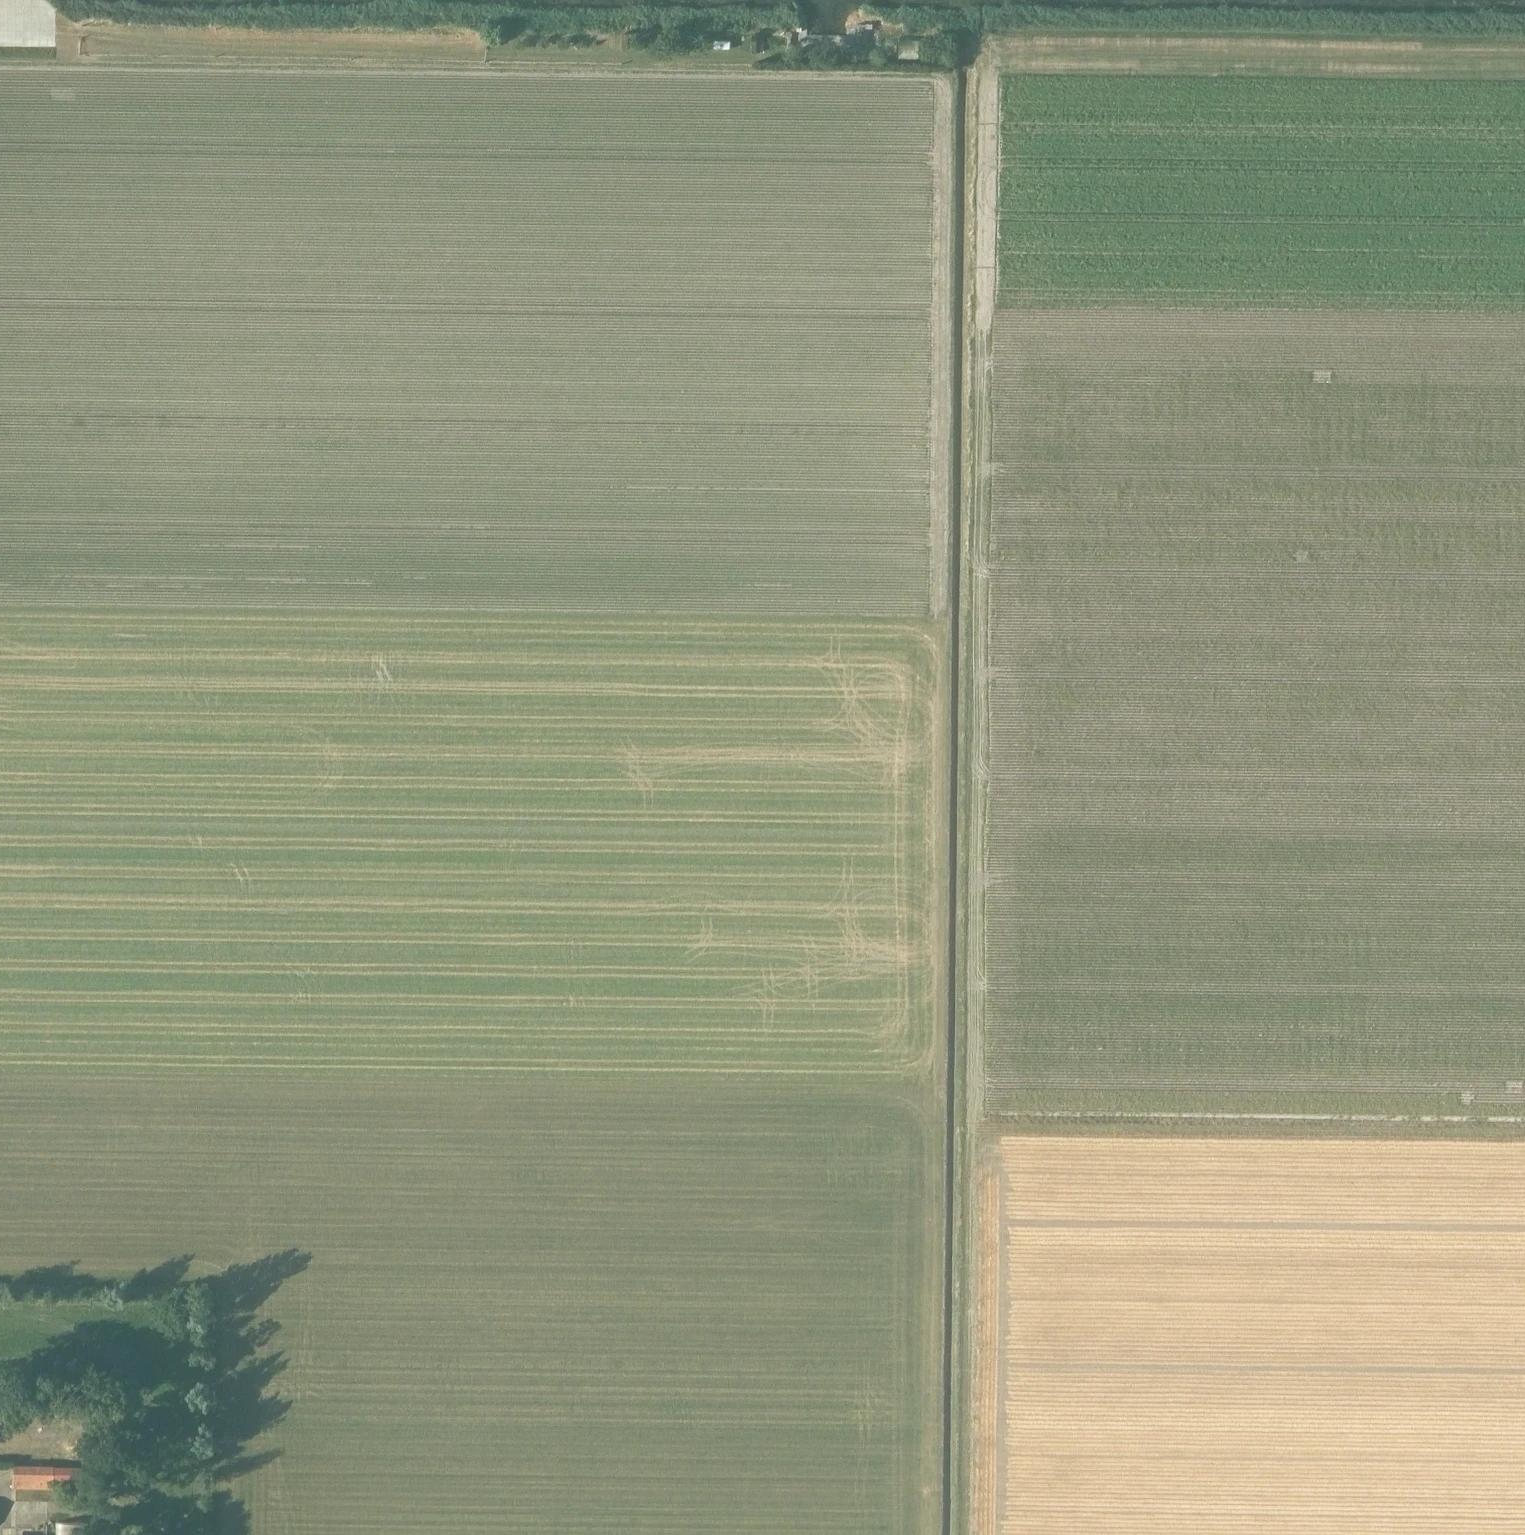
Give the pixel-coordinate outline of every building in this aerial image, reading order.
[(41,53),(41,39),(23,38),(23,52),(41,53)] [(52,1489),(53,1466),(11,1465),(10,1488),(52,1489)]
